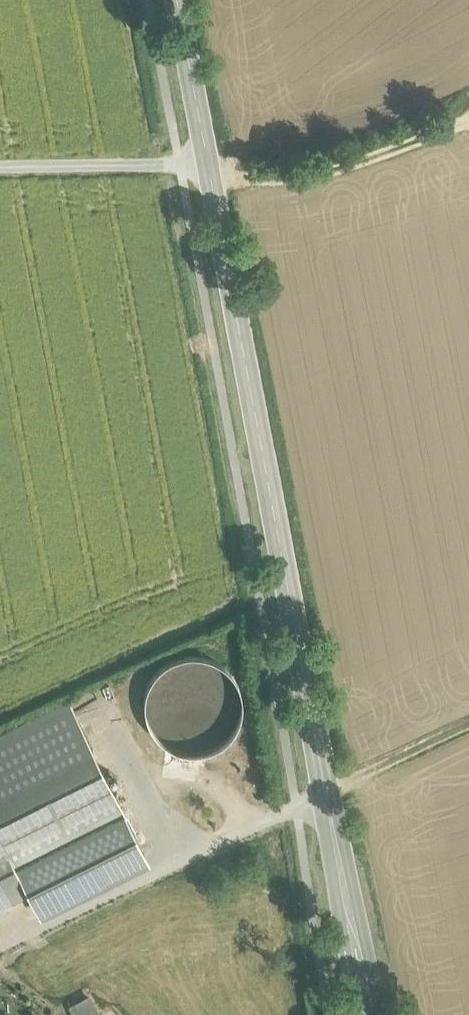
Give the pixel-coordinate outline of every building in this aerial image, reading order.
[(29,892),(16,868),(125,814),(93,750),(0,796),(0,907),(29,892)] [(67,1003),(73,1014),(101,1014),(89,991),(67,1003)]
